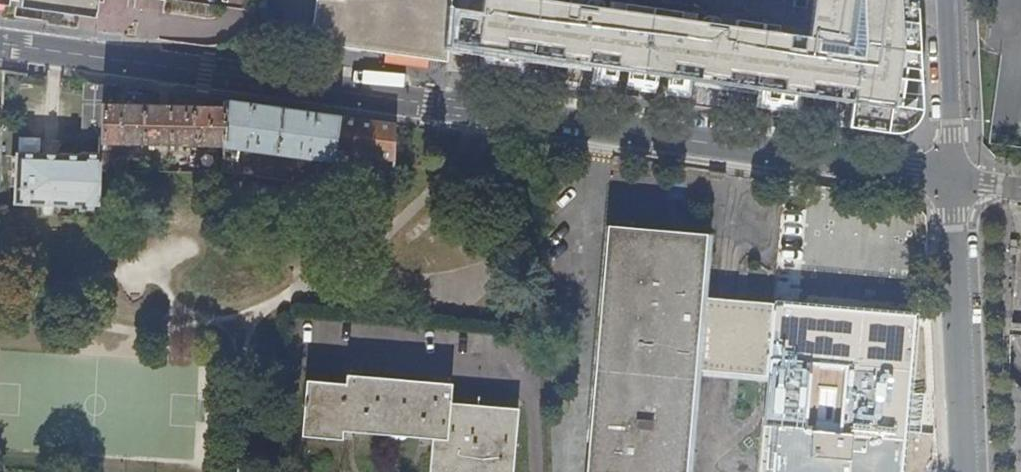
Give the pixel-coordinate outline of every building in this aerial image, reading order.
[(7,1),(17,3),(92,14),(94,0),(0,0),(7,1)] [(446,62),(448,46),(451,9),(451,0),(317,0),(314,24),(342,28),(339,47),(446,62)] [(806,40),(788,38),(786,49),(773,47),(776,28),(734,22),(735,18),(717,16),(714,40),(704,39),(706,31),(705,28),(700,23),(692,22),(692,15),(609,4),(609,11),(599,9),(596,10),(594,13),(592,22),(583,21),(586,0),(568,0),(567,3),(551,1),(552,0),(475,0),(471,2),(468,6),(466,11),(480,12),(477,50),(483,51),(480,76),(525,82),(528,58),(592,67),(589,90),(613,94),(615,70),(626,72),(624,96),(653,100),(656,75),(666,77),(663,101),(688,104),(691,80),(757,89),(754,114),(798,120),(801,96),(835,101),(837,91),(843,91),(850,93),(849,96),(882,100),(883,98),(888,99),(893,68),(898,31),(899,25),(859,19),(862,0),(812,0),(806,40)] [(902,0),(862,0),(859,19),(899,25),(902,0)] [(899,25),(898,31),(898,54),(892,99),(888,99),(884,132),(891,133),(899,132),(907,130),(912,127),(916,124),(919,118),(920,114),(918,96),(913,0),(902,0),(899,25)] [(92,14),(17,3),(17,9),(91,20),(92,14)] [(451,9),(448,46),(477,50),(480,12),(466,11),(451,9)] [(312,44),(339,47),(342,28),(314,24),(312,44)] [(898,54),(898,31),(893,68),(888,99),(892,99),(898,54)] [(104,103),(104,83),(85,81),(82,136),(102,137),(104,103)] [(846,127),(884,132),(888,99),(883,98),(882,100),(849,96),(846,127)] [(378,203),(393,204),(395,124),(225,100),(225,107),(224,146),(334,162),(334,161),(348,162),(349,153),(380,157),(379,175),(386,176),(386,181),(379,180),(378,203)] [(110,143),(224,146),(225,107),(104,103),(102,137),(101,154),(101,168),(109,168),(110,143)] [(99,210),(101,168),(101,154),(83,153),(83,155),(17,152),(15,203),(81,206),(81,210),(99,210)] [(238,162),(224,161),(224,170),(237,171),(238,162)] [(767,303),(699,297),(705,233),(606,224),(584,471),(685,471),(693,366),(758,372),(761,352),(767,303)] [(767,303),(761,352),(806,356),(803,402),(786,400),(779,471),(902,471),(915,316),(767,303)] [(389,417),(390,376),(345,373),(345,382),(306,379),(304,410),(389,417)] [(389,417),(516,428),(518,405),(450,399),(452,380),(390,376),(389,417)] [(516,428),(389,417),(304,410),(302,434),(343,439),(344,434),(344,428),(356,429),(420,433),(431,434),(431,441),(429,471),(443,471),(512,471),(516,428)]
